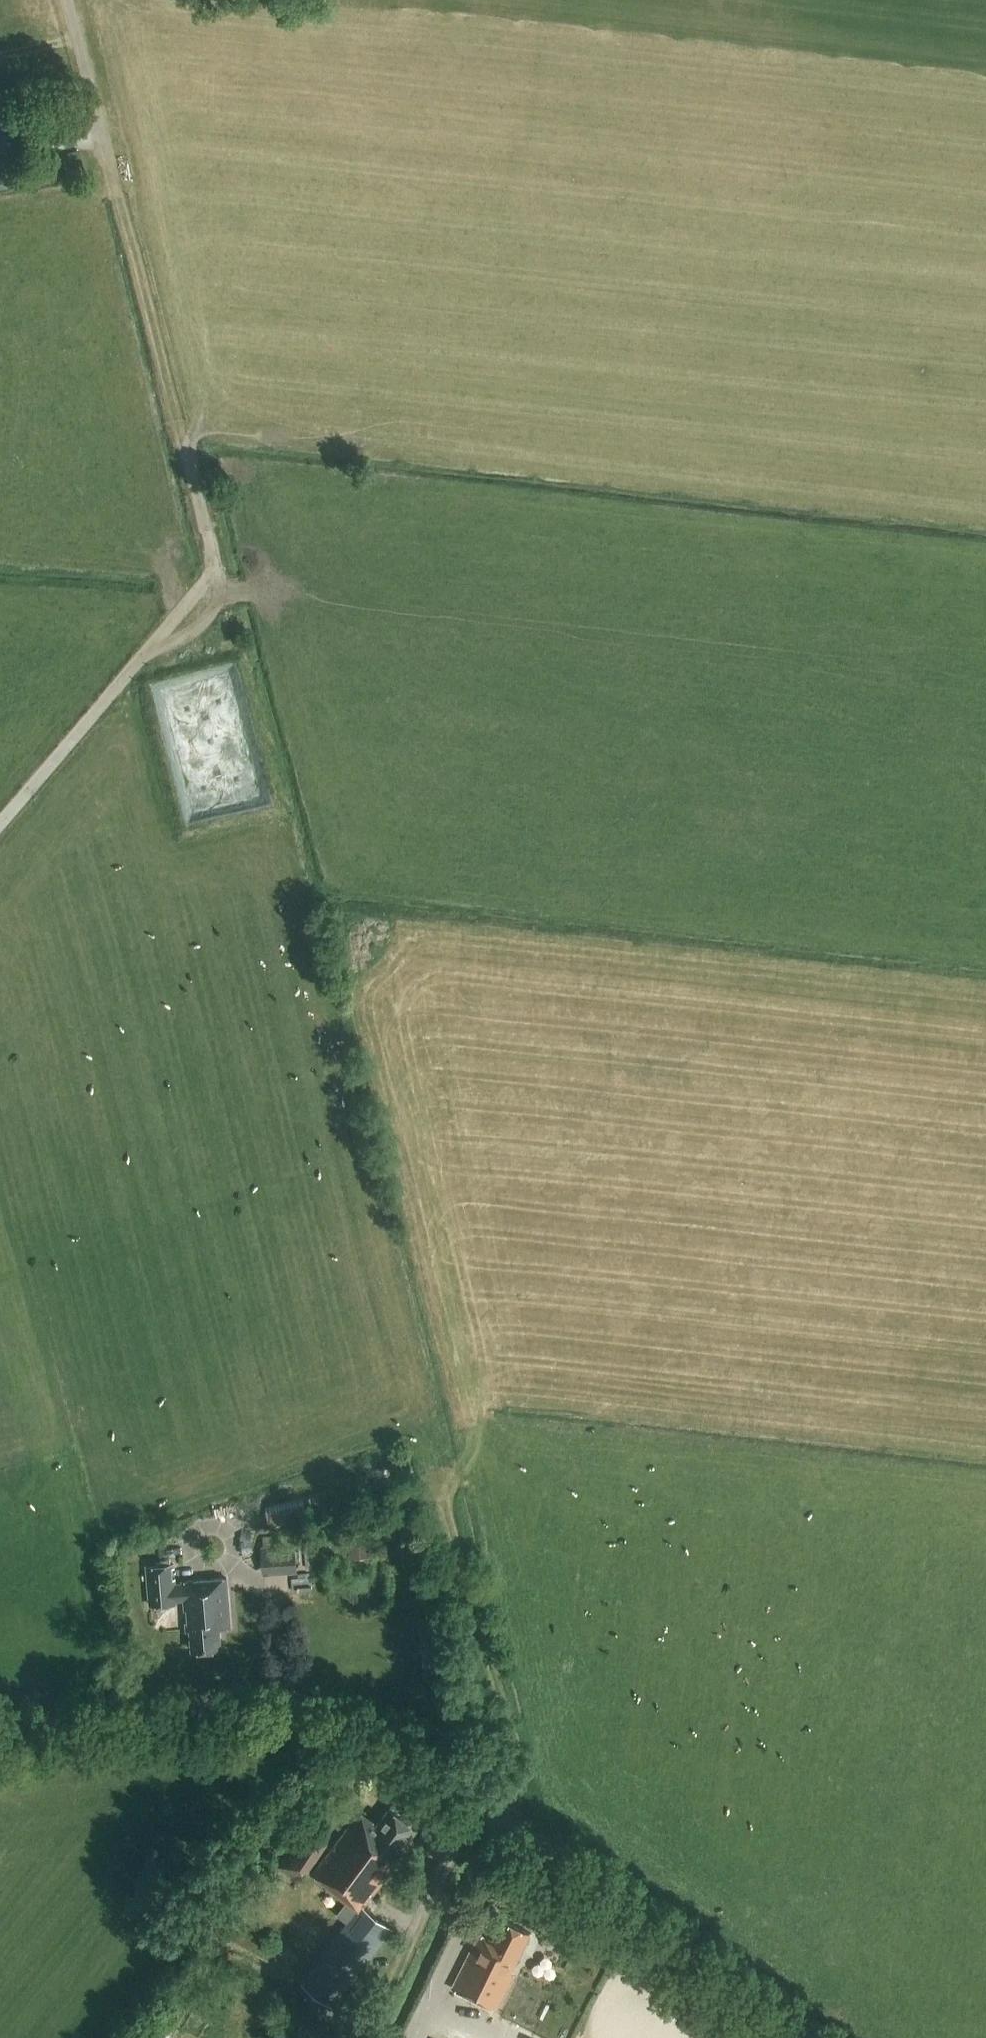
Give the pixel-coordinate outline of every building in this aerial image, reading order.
[(12,148),(5,120),(0,122),(0,151),(12,148)] [(269,1508),(272,1522),(293,1517),(289,1503),(269,1508)] [(262,1548),(264,1576),(298,1573),(295,1534),(263,1536),(264,1548),(262,1548)] [(176,1578),(173,1578),(172,1562),(145,1564),(148,1606),(162,1605),(164,1628),(177,1627),(175,1604),(178,1604),(177,1601),(184,1601),(185,1610),(188,1610),(189,1624),(186,1624),(187,1630),(191,1630),(192,1650),(219,1647),(217,1624),(230,1623),(226,1579),(176,1583),(176,1578)] [(390,1807),(377,1825),(360,1812),(313,1874),(328,1885),(326,1887),(357,1910),(302,1983),(333,2006),(392,1929),(363,1907),(408,1848),(404,1845),(417,1828),(390,1807)] [(288,1873),(300,1881),(330,1841),(306,1823),(274,1871),(284,1878),(288,1873)] [(511,1975),(531,1934),(504,1920),(493,1941),(479,1934),(452,1988),(496,2010),(513,1976),(511,1975)]
